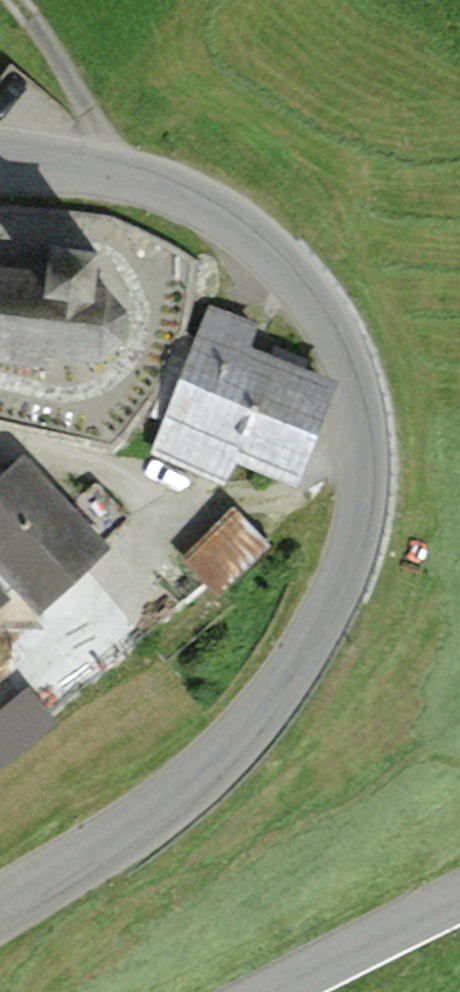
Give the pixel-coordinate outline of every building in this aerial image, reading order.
[(0,267),(0,356),(51,362),(52,353),(99,359),(126,341),(130,309),(107,284),(95,283),(99,248),(53,242),(50,272),(0,267)] [(261,319),(210,299),(150,453),(226,483),(236,457),(297,481),(337,378),(251,345),(261,319)] [(0,470),(0,567),(39,609),(110,543),(104,537),(129,514),(95,477),(72,499),(24,448),(0,470)] [(272,543),(233,505),(182,557),(220,595),(272,543)] [(12,597),(0,582),(0,606),(12,597)] [(0,709),(0,767),(59,719),(30,684),(0,709)]
